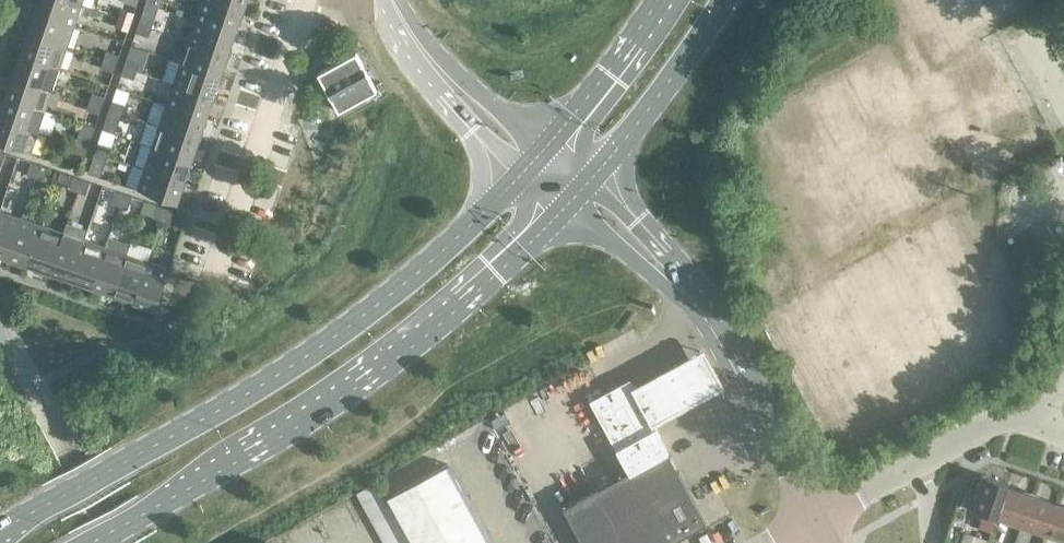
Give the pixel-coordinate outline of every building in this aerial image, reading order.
[(69,0),(39,0),(35,12),(74,25),(81,4),(69,0)] [(207,0),(202,0),(195,20),(235,33),(242,12),(207,0)] [(242,12),(246,0),(207,0),(242,12)] [(121,8),(118,17),(131,21),(134,13),(121,8)] [(74,25),(35,12),(27,33),(67,46),(74,25)] [(154,20),(141,15),(138,24),(151,28),(154,20)] [(131,21),(118,17),(116,25),(128,30),(131,21)] [(235,33),(195,20),(188,41),(228,54),(235,33)] [(151,28),(138,24),(136,32),(148,37),(151,28)] [(67,46),(27,33),(20,54),(60,67),(67,46)] [(228,54),(188,41),(181,62),(221,75),(228,54)] [(107,51),(104,59),(117,63),(119,55),(107,51)] [(356,52),(318,73),(339,111),(377,90),(356,52)] [(60,67),(20,54),(13,75),(53,89),(60,67)] [(140,62),(127,58),(124,66),(137,70),(140,62)] [(117,63),(104,59),(101,68),(114,72),(117,63)] [(221,75),(181,62),(174,83),(213,96),(221,75)] [(137,70),(124,66),(121,74),(134,79),(137,70)] [(53,89),(13,75),(6,96),(45,110),(53,89)] [(382,81),(377,84),(379,89),(381,91),(386,88),(382,81)] [(213,96),(174,83),(167,104),(206,117),(213,96)] [(93,93),(90,101),(102,105),(105,97),(93,93)] [(6,96),(0,114),(0,118),(38,131),(45,110),(6,96)] [(125,104),(113,100),(110,108),(122,113),(125,104)] [(102,105),(90,101),(87,110),(99,114),(102,105)] [(206,117),(167,104),(160,125),(199,139),(206,117)] [(122,113),(110,108),(107,117),(120,121),(122,113)] [(0,118),(0,142),(31,152),(38,131),(0,118)] [(199,139),(160,125),(152,146),(192,160),(199,139)] [(78,135),(75,143),(88,148),(91,139),(78,135)] [(111,146),(98,142),(95,150),(108,155),(111,146)] [(88,148),(75,143),(72,152),(85,156),(88,148)] [(192,160),(152,146),(145,167),(185,181),(192,160)] [(108,155),(95,150),(93,159),(105,163),(108,155)] [(40,164),(31,161),(27,174),(35,177),(40,164)] [(48,167),(40,164),(35,177),(44,180),(48,167)] [(185,181),(145,167),(138,189),(177,203),(185,181)] [(82,178),(73,176),(69,188),(77,191),(82,178)] [(90,181),(82,178),(77,191),(86,194),(90,181)] [(124,193),(115,190),(111,203),(120,205),(124,193)] [(132,196),(124,193),(120,205),(128,208),(132,196)] [(166,207),(158,204),(153,217),(162,220),(166,207)] [(174,210),(166,207),(162,220),(170,223),(174,210)] [(0,210),(0,211),(0,255),(8,257),(21,218),(0,210)] [(42,225),(21,218),(8,257),(29,264),(42,225)] [(67,222),(63,232),(50,272),(71,279),(84,239),(88,229),(67,222)] [(63,232),(42,225),(29,264),(50,272),(63,232)] [(109,236),(106,246),(92,286),(113,293),(127,254),(130,243),(109,236)] [(106,246),(84,239),(71,279),(92,286),(106,246)] [(148,261),(127,254),(113,293),(134,300),(148,261)] [(170,268),(148,261),(134,300),(156,308),(170,268)] [(700,346),(636,381),(658,421),(722,386),(700,346)] [(605,394),(594,400),(632,470),(564,507),(583,542),(668,542),(705,522),(667,453),(657,436),(628,381),(605,394)] [(387,497),(412,542),(492,542),(448,463),(387,497)] [(982,473),(978,486),(965,481),(958,503),(996,516),(1006,486),(1007,486),(1008,482),(982,473)] [(376,480),(356,491),(385,542),(411,542),(376,480)] [(1006,486),(996,516),(1021,524),(1031,494),(1007,486),(1006,486)] [(1056,503),(1031,494),(1021,524),(1046,533),(1056,503)] [(1056,503),(1046,533),(1063,539),(1063,505),(1056,503)] [(987,540),(964,532),(961,542),(986,542),(987,540)]
